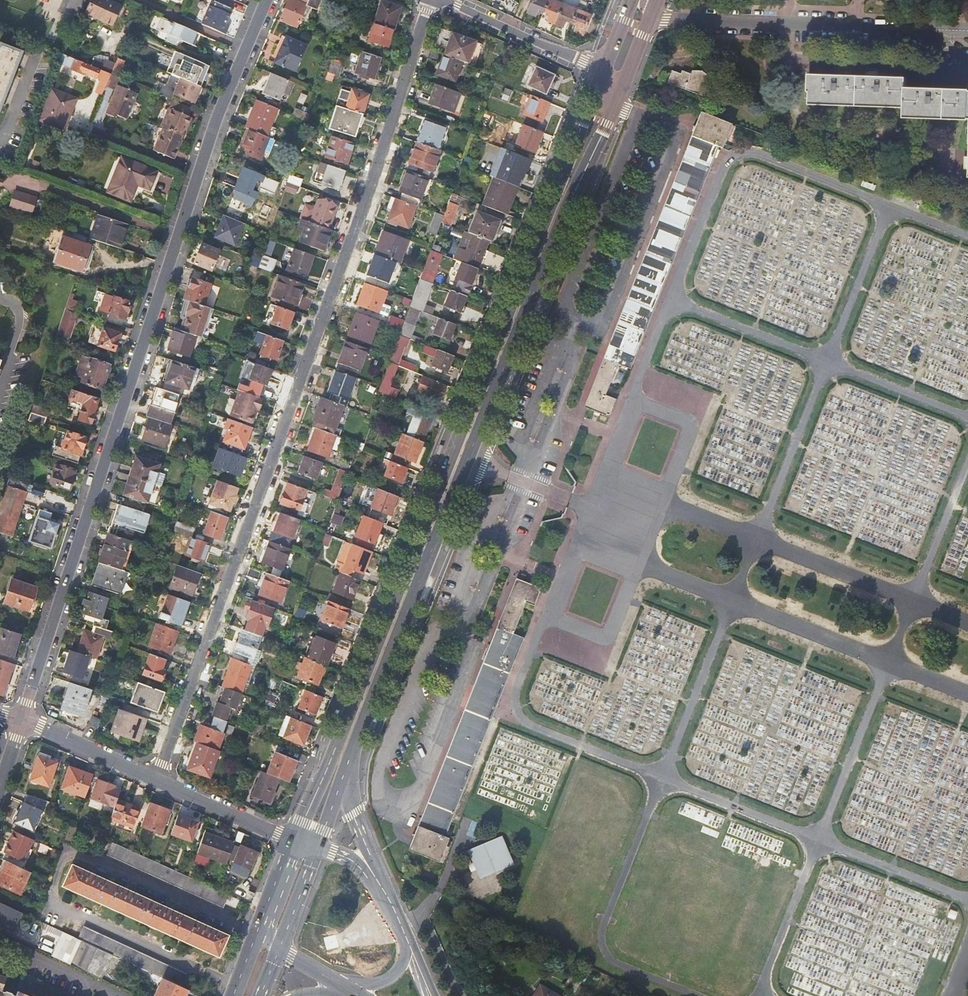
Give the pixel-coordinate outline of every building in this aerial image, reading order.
[(86,13),(110,25),(119,7),(105,0),(92,0),(86,13)] [(214,2),(211,0),(200,24),(224,34),(228,26),(225,24),(232,9),(229,8),(233,0),(232,0),(214,0),(214,2)] [(277,21),(296,28),(300,16),(301,15),(302,13),(305,5),(314,9),(318,0),(286,0),(277,21)] [(380,0),(372,24),(392,30),(399,6),(380,0)] [(553,0),(531,0),(526,12),(535,16),(537,9),(549,14),(547,20),(563,26),(565,20),(576,24),(573,31),(582,34),(590,14),(585,12),(588,2),(583,0),(580,0),(576,9),(553,0)] [(126,19),(133,22),(138,10),(139,8),(132,5),(130,4),(127,11),(129,12),(126,19)] [(179,25),(161,17),(156,30),(168,35),(166,41),(176,45),(178,40),(192,46),(197,33),(179,25)] [(392,30),(372,24),(367,40),(387,46),(392,30)] [(450,32),(442,53),(461,60),(465,61),(473,40),(450,32)] [(284,37),(273,62),(293,71),(304,46),(284,37)] [(21,52),(0,44),(0,106),(21,52)] [(174,51),(172,58),(203,71),(204,72),(204,73),(203,77),(204,77),(209,66),(174,51)] [(378,57),(359,51),(352,72),(357,74),(357,76),(363,78),(364,75),(366,76),(372,78),(378,57)] [(59,53),(56,62),(72,68),(71,70),(82,74),(83,72),(100,80),(95,91),(102,95),(105,87),(110,74),(102,71),(91,66),(59,53)] [(442,53),(441,53),(434,73),(454,80),(461,60),(442,53)] [(102,71),(107,61),(108,61),(108,58),(100,55),(94,57),(93,59),(94,60),(91,66),(102,71)] [(172,58),(166,73),(170,74),(200,87),(204,77),(203,77),(204,73),(204,72),(203,71),(172,58)] [(115,64),(110,74),(113,75),(115,71),(124,75),(128,64),(117,59),(115,64)] [(342,65),(327,60),(323,71),(327,72),(338,75),(342,65)] [(107,61),(102,71),(110,74),(115,64),(108,61),(107,61)] [(555,75),(536,67),(528,85),(547,94),(555,75)] [(672,70),(668,83),(703,95),(710,76),(704,70),(692,70),(691,73),(682,70),(680,73),(672,70)] [(327,72),(323,71),(321,78),(331,81),(333,74),(327,72)] [(285,79),(270,73),(265,86),(280,92),(285,79)] [(110,74),(105,87),(115,91),(105,114),(115,118),(116,116),(126,120),(136,94),(126,89),(126,92),(116,88),(117,86),(120,78),(113,75),(110,74)] [(157,94),(172,100),(174,94),(193,102),(196,96),(199,98),(203,88),(200,87),(170,74),(166,83),(162,84),(158,82),(154,92),(157,94)] [(811,74),(810,91),(812,92),(812,104),(905,107),(905,117),(967,119),(967,89),(906,87),(906,77),(811,74)] [(458,92),(434,83),(427,101),(451,109),(458,92)] [(333,106),(343,109),(361,114),(367,95),(339,86),(338,89),(335,99),(333,106)] [(52,89),(39,119),(63,130),(76,99),(52,89)] [(549,102),(531,95),(524,114),(542,121),(549,102)] [(174,159),(182,140),(179,139),(180,136),(182,131),(185,133),(191,119),(188,118),(192,109),(175,101),(171,110),(169,108),(168,110),(162,125),(161,127),(163,128),(163,130),(157,143),(154,151),(174,159)] [(250,123),(248,130),(267,137),(270,131),(262,127),(268,113),(247,104),(241,120),(250,123)] [(343,109),(333,106),(326,128),(354,137),(361,114),(343,109)] [(293,108),(290,116),(305,122),(308,114),(293,108)] [(629,369),(718,146),(722,148),(731,125),(704,114),(698,127),(695,126),(686,149),(689,150),(611,346),(610,345),(585,407),(608,416),(615,400),(607,397),(619,365),(629,369)] [(423,120),(415,141),(437,149),(444,127),(423,120)] [(542,132),(523,125),(515,145),(534,152),(542,132)] [(248,130),(245,129),(242,137),(239,145),(246,148),(244,153),(258,159),(262,150),(267,137),(248,130)] [(351,142),(329,135),(323,156),(344,163),(351,142)] [(267,137),(262,150),(268,152),(273,140),(267,137)] [(437,149),(415,141),(408,162),(431,171),(439,150),(437,149)] [(529,158),(510,151),(503,169),(503,170),(506,171),(510,172),(521,177),(529,158)] [(474,159),(465,156),(462,165),(471,168),(474,159)] [(121,158),(107,192),(129,201),(136,185),(148,189),(155,171),(121,158)] [(342,170),(318,161),(312,179),(336,187),(342,170)] [(278,182),(243,167),(233,190),(234,191),(231,198),(250,206),(256,190),(272,196),(278,182)] [(402,184),(399,191),(401,192),(399,199),(415,205),(417,205),(427,178),(406,171),(402,184)] [(286,178),(285,182),(296,186),(303,188),(305,179),(288,174),(286,178)] [(516,186),(494,177),(483,205),(505,214),(516,186)] [(285,182),(282,190),(293,193),(296,186),(285,182)] [(14,192),(9,207),(30,214),(35,199),(14,192)] [(399,199),(394,197),(385,220),(407,227),(415,205),(399,199)] [(304,204),(299,219),(326,228),(334,205),(315,199),(313,205),(311,204),(310,206),(304,204)] [(443,215),(440,221),(448,224),(456,204),(448,201),(446,206),(443,215)] [(477,211),(469,232),(491,241),(495,232),(498,233),(502,222),(477,211)] [(443,215),(435,212),(427,231),(435,234),(437,229),(440,221),(443,215)] [(242,223),(221,215),(213,237),(233,245),(242,223)] [(126,226),(105,219),(101,230),(97,228),(93,240),(119,249),(126,226)] [(326,228),(299,219),(296,226),(302,228),(298,241),(310,246),(314,233),(326,237),(328,229),(326,228)] [(71,233),(50,227),(49,233),(61,237),(52,263),(84,272),(92,247),(69,239),(71,233)] [(469,232),(464,230),(453,258),(457,260),(477,268),(478,268),(482,256),(484,257),(487,250),(485,249),(488,240),(469,232)] [(380,240),(375,254),(394,261),(399,263),(407,240),(382,231),(379,239),(380,240)] [(314,233),(310,246),(321,249),(326,237),(314,233)] [(218,251),(200,244),(192,263),(210,270),(218,251)] [(312,255),(292,248),(284,270),(295,273),(296,270),(306,274),(312,255)] [(430,249),(419,278),(432,282),(442,254),(438,252),(430,249)] [(375,254),(373,254),(366,275),(386,282),(394,261),(375,254)] [(275,260),(261,255),(257,267),(271,271),(275,260)] [(477,268),(457,260),(454,268),(458,270),(455,277),(459,279),(454,292),(466,296),(477,268)] [(303,283),(277,274),(269,296),(295,305),(303,283)] [(185,291),(182,299),(188,301),(202,306),(209,284),(189,277),(186,287),(185,286),(183,291),(185,291)] [(412,299),(409,306),(422,311),(432,283),(432,282),(419,278),(412,299)] [(387,290),(364,282),(356,304),(379,312),(383,303),(387,290)] [(454,292),(450,290),(444,305),(463,312),(466,306),(463,305),(466,296),(454,292)] [(105,294),(99,312),(124,320),(129,303),(105,294)] [(412,299),(406,297),(404,304),(409,306),(412,299)] [(68,299),(65,308),(78,312),(81,303),(68,299)] [(202,306),(188,301),(184,313),(180,315),(182,320),(178,331),(193,335),(205,339),(208,331),(205,330),(209,318),(206,317),(209,308),(202,306)] [(390,305),(383,303),(379,312),(387,315),(390,305)] [(292,312),(276,306),(269,324),(285,330),(292,312)] [(437,323),(433,333),(452,340),(455,334),(452,333),(455,324),(422,311),(409,306),(404,321),(401,328),(399,334),(409,338),(411,334),(417,316),(437,323)] [(78,312),(65,308),(54,339),(67,344),(78,312)] [(377,320),(355,312),(347,334),(369,342),(377,320)] [(390,316),(387,323),(401,328),(404,321),(390,316)] [(94,325),(88,342),(113,351),(119,334),(94,325)] [(178,331),(172,329),(165,350),(187,356),(193,335),(178,331)] [(282,340),(265,334),(258,353),(275,360),(282,340)] [(391,357),(389,362),(396,364),(403,344),(406,346),(409,338),(399,334),(391,357)] [(422,338),(411,334),(409,338),(420,342),(422,338)] [(365,348),(345,340),(337,362),(357,369),(365,348)] [(453,355),(437,349),(431,364),(450,372),(452,365),(450,364),(453,355)] [(82,358),(79,365),(76,375),(83,377),(81,382),(101,388),(109,366),(89,359),(88,359),(88,360),(82,358)] [(172,361),(167,360),(161,381),(166,382),(172,361)] [(253,363),(245,360),(242,369),(250,372),(253,363)] [(193,368),(172,361),(166,382),(187,389),(193,368)] [(380,386),(378,391),(386,394),(397,365),(396,364),(389,362),(380,386)] [(253,363),(250,372),(247,379),(263,384),(266,376),(269,377),(271,369),(253,363)] [(193,368),(187,389),(191,390),(197,369),(193,368)] [(354,377),(335,370),(331,379),(335,380),(331,393),(328,400),(343,405),(346,406),(348,400),(346,399),(354,377)] [(445,384),(430,378),(428,383),(422,381),(420,386),(426,388),(424,394),(439,400),(445,384)] [(335,380),(331,379),(327,392),(331,393),(335,380)] [(177,395),(154,388),(145,418),(147,418),(168,425),(177,395)] [(98,398),(72,390),(67,407),(80,411),(78,419),(90,423),(98,398)] [(263,399),(238,390),(234,400),(228,416),(240,420),(251,424),(254,414),(253,413),(255,408),(259,410),(263,399)] [(328,400),(315,395),(307,418),(309,419),(307,425),(330,433),(341,437),(343,431),(335,428),(343,405),(328,400)] [(228,416),(234,400),(228,398),(224,410),(225,414),(228,416)] [(433,413),(409,403),(406,410),(414,413),(405,435),(422,441),(433,413)] [(30,413),(46,418),(49,410),(33,405),(30,413)] [(44,426),(46,418),(30,413),(27,421),(44,426)] [(168,425),(147,418),(141,439),(164,446),(170,425),(168,425)] [(239,423),(230,419),(226,429),(222,441),(243,448),(251,427),(242,424),(239,423)] [(330,433),(307,425),(302,438),(305,439),(301,449),(322,457),(330,433)] [(55,446),(51,455),(77,464),(85,438),(67,433),(64,441),(62,441),(60,448),(55,446)] [(405,435),(402,433),(391,462),(406,468),(410,459),(414,461),(422,441),(405,435)] [(245,458),(218,449),(212,466),(239,476),(245,458)] [(321,462),(301,455),(298,465),(300,466),(298,472),(315,479),(321,462)] [(133,457),(127,476),(159,486),(163,474),(155,471),(157,465),(133,457)] [(391,462),(383,459),(377,473),(400,482),(406,468),(391,462)] [(339,468),(347,472),(350,465),(341,462),(339,468)] [(52,474),(50,482),(50,483),(68,489),(69,488),(70,488),(72,481),(71,480),(74,471),(55,465),(53,471),(56,472),(55,474),(53,474),(52,474)] [(347,472),(339,468),(331,490),(326,488),(323,496),(337,501),(347,472)] [(159,486),(127,476),(121,496),(156,506),(159,496),(156,495),(159,486)] [(27,484),(8,478),(7,481),(6,485),(25,491),(27,484)] [(237,487),(216,480),(206,507),(218,512),(219,508),(228,511),(237,487)] [(305,489),(287,482),(279,502),(302,511),(305,503),(301,502),(305,489)] [(6,485),(0,504),(0,533),(10,537),(25,491),(6,485)] [(398,496),(375,487),(372,495),(376,496),(372,507),(391,515),(398,496)] [(371,494),(371,495),(368,502),(373,504),(376,496),(372,495),(371,494)] [(114,526),(120,506),(115,505),(110,524),(114,526)] [(147,515),(120,506),(114,526),(142,534),(147,515)] [(39,510),(28,541),(50,548),(58,525),(48,521),(50,514),(39,510)] [(226,517),(210,511),(202,534),(218,540),(226,517)] [(298,519),(279,512),(276,522),(279,522),(275,532),(272,531),(269,541),(286,548),(290,537),(292,537),(298,519)] [(382,523),(363,516),(354,538),(358,539),(356,546),(371,552),(382,523)] [(279,522),(276,522),(273,520),(270,530),(272,531),(275,532),(279,522)] [(177,522),(173,531),(191,538),(194,529),(177,522)] [(128,541),(105,535),(97,564),(99,564),(120,571),(128,541)] [(209,544),(191,538),(184,556),(202,562),(209,544)] [(286,548),(269,541),(261,563),(281,570),(289,549),(286,548)] [(356,546),(352,544),(344,566),(341,573),(356,578),(358,572),(362,573),(363,572),(371,552),(356,546)] [(120,571),(99,564),(92,587),(118,594),(124,572),(120,571)] [(198,573),(176,565),(168,588),(190,596),(198,573)] [(291,582),(262,572),(259,581),(263,583),(259,595),(281,603),(283,597),(285,598),(291,582)] [(341,573),(340,572),(332,592),(352,600),(360,580),(356,578),(341,573)] [(356,578),(360,580),(362,581),(365,572),(363,572),(362,573),(358,572),(356,578)] [(490,653),(425,815),(422,814),(413,837),(416,838),(410,852),(438,863),(448,839),(442,837),(522,639),(512,635),(525,602),(532,605),(539,589),(517,580),(490,646),(495,648),(492,654),(490,653)] [(12,581),(4,603),(29,612),(36,589),(12,581)] [(107,599),(87,592),(80,614),(100,620),(107,599)] [(188,603),(167,595),(161,612),(160,612),(158,618),(179,626),(188,603)] [(273,608),(253,601),(251,605),(246,620),(248,621),(244,630),(261,636),(264,627),(266,628),(273,608)] [(348,609),(328,601),(320,621),(340,629),(348,609)] [(177,632),(156,624),(148,646),(169,654),(177,632)] [(110,632),(93,627),(91,634),(82,631),(75,653),(87,657),(94,659),(101,637),(108,639),(110,632)] [(1,628),(0,630),(0,653),(12,657),(20,634),(1,628)] [(244,630),(242,629),(234,652),(253,659),(261,636),(244,630)] [(315,636),(307,658),(326,666),(335,644),(315,636)] [(75,653),(67,651),(61,673),(81,679),(87,657),(75,653)] [(164,659),(148,654),(141,675),(159,682),(163,670),(160,669),(164,659)] [(307,658),(305,657),(297,677),(317,685),(320,678),(323,680),(328,667),(326,666),(307,658)] [(251,665),(232,658),(221,687),(224,688),(240,694),(251,665)] [(0,660),(0,695),(2,696),(13,664),(0,660)] [(163,692),(136,683),(129,702),(156,712),(163,692)] [(88,689),(71,684),(66,702),(63,701),(60,710),(83,717),(86,707),(83,706),(88,689)] [(240,694),(224,688),(219,703),(235,709),(240,694)] [(321,697),(305,690),(298,709),(314,715),(321,697)] [(110,696),(101,693),(97,706),(106,708),(106,705),(110,696)] [(109,697),(106,705),(119,710),(122,700),(109,697)] [(148,720),(119,710),(111,733),(140,743),(148,720)] [(291,717),(285,715),(277,735),(283,737),(291,717)] [(226,721),(213,717),(209,728),(200,725),(194,742),(196,743),(217,751),(223,734),(222,733),(226,721)] [(311,725),(291,717),(283,737),(303,745),(311,725)] [(100,722),(91,718),(88,726),(96,730),(100,722)] [(483,781),(553,803),(569,750),(499,728),(483,781)] [(194,742),(193,742),(187,758),(190,759),(196,743),(194,742)] [(217,751),(196,743),(190,759),(187,768),(187,769),(209,777),(218,751),(217,751)] [(275,752),(266,774),(279,779),(288,782),(296,760),(275,752)] [(37,758),(48,762),(50,757),(38,753),(37,758)] [(37,758),(29,781),(47,787),(54,764),(48,762),(37,758)] [(61,789),(84,798),(92,777),(69,768),(61,789)] [(266,774),(261,772),(252,796),(270,802),(279,779),(266,774)] [(103,804),(113,808),(119,793),(113,790),(113,788),(97,782),(90,800),(102,805),(103,804)] [(110,817),(109,820),(132,828),(139,810),(116,801),(113,808),(110,817)] [(41,811),(21,802),(12,823),(31,831),(41,811)] [(113,808),(103,804),(102,805),(99,813),(110,817),(113,808)] [(148,804),(140,827),(160,835),(168,812),(148,804)] [(177,816),(170,834),(190,842),(197,823),(177,816)] [(32,840),(12,832),(2,853),(22,862),(32,840)] [(203,833),(196,854),(226,864),(233,844),(203,833)] [(500,835),(466,851),(478,881),(513,864),(500,835)] [(131,851),(112,843),(106,856),(223,909),(226,905),(235,909),(239,900),(218,891),(188,877),(159,864),(131,851)] [(240,848),(233,864),(250,871),(256,854),(240,848)] [(4,861),(0,870),(0,887),(18,895),(28,872),(4,861)] [(227,936),(72,865),(62,885),(218,957),(227,936)] [(0,903),(0,924),(13,930),(21,913),(0,903)] [(21,913),(13,930),(16,932),(24,914),(21,913)] [(98,934),(92,946),(97,948),(110,954),(161,978),(181,987),(186,974),(98,934)] [(92,946),(83,941),(79,948),(93,955),(97,948),(92,946)] [(93,955),(86,973),(99,979),(110,954),(97,948),(93,955)] [(568,973),(561,984),(571,991),(578,980),(568,973)] [(11,995),(11,994),(5,991),(3,993),(1,992),(5,978),(0,976),(0,995),(12,995),(11,995)] [(161,978),(153,995),(185,995),(188,990),(181,987),(161,978)] [(537,982),(527,995),(556,995),(537,982)]
